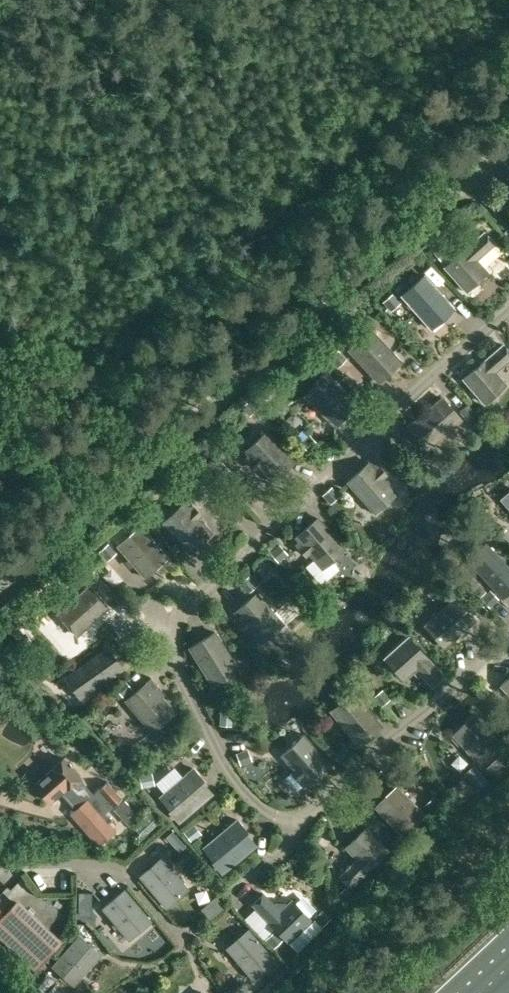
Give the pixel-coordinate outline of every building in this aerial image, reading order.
[(485,232),(445,267),(468,293),(488,275),(477,262),(496,244),(485,232)] [(424,275),(401,295),(432,331),(455,310),(424,275)] [(370,329),(347,350),(379,384),(402,363),(370,329)] [(463,379),(485,405),(506,386),(495,374),(508,362),(508,350),(503,343),(463,379)] [(326,373),(304,396),(336,428),(359,404),(326,373)] [(442,396),(406,426),(427,449),(462,420),(442,396)] [(246,449),(253,457),(249,461),(257,470),(261,466),(274,479),(295,459),(268,429),(246,449)] [(395,495),(382,480),(387,475),(380,466),(374,471),(367,464),(347,482),(375,513),(395,495)] [(191,550),(212,530),(185,501),(164,521),(191,550)] [(317,519),(295,538),(300,544),(297,547),(306,558),(309,555),(322,569),(344,550),(317,519)] [(140,526),(117,546),(145,579),(168,559),(140,526)] [(466,559),(503,598),(508,592),(508,567),(485,542),(466,559)] [(123,558),(110,565),(117,577),(129,571),(123,558)] [(71,563),(60,573),(71,586),(82,575),(71,563)] [(90,586),(57,617),(77,638),(110,608),(90,586)] [(236,610),(243,618),(237,623),(245,631),(250,627),(262,640),(284,621),(258,591),(236,610)] [(455,597),(424,625),(445,649),(459,636),(462,638),(470,630),(468,628),(476,621),(455,597)] [(215,631),(189,647),(213,687),(239,670),(215,631)] [(407,636),(383,657),(404,681),(416,670),(433,688),(445,678),(407,636)] [(109,646),(66,676),(82,699),(125,668),(109,646)] [(506,680),(505,678),(498,685),(508,696),(508,677),(506,680)] [(151,678),(124,700),(151,733),(174,714),(154,690),(158,686),(151,678)] [(353,691),(329,710),(359,747),(383,727),(353,691)] [(475,714),(452,734),(480,766),(503,746),(475,714)] [(283,753),(296,767),(290,772),(298,781),(304,776),(310,783),(331,763),(304,733),(283,753)] [(63,758),(34,784),(50,802),(60,793),(70,784),(84,801),(92,793),(84,784),(85,783),(79,776),(63,758)] [(474,765),(464,775),(480,793),(490,783),(474,765)] [(193,767),(158,797),(179,821),(212,792),(203,781),(204,780),(193,767)] [(75,809),(71,812),(99,845),(116,829),(108,821),(112,818),(106,810),(122,795),(108,780),(92,793),(84,801),(75,809)] [(397,784),(374,806),(405,838),(428,815),(397,784)] [(114,808),(129,826),(139,817),(123,799),(114,808)] [(156,803),(143,823),(156,831),(169,810),(156,803)] [(236,818),(201,848),(222,873),(255,844),(246,833),(248,832),(236,818)] [(355,858),(338,875),(351,889),(390,851),(365,826),(344,846),(355,858)] [(167,838),(176,848),(183,842),(173,832),(167,838)] [(160,857),(139,875),(167,907),(187,889),(160,857)] [(124,888),(103,906),(130,938),(151,920),(124,888)] [(290,939),(313,918),(293,897),(281,909),(265,891),(254,902),(290,939)] [(91,893),(78,893),(78,916),(91,916),(91,893)] [(39,919),(17,898),(0,916),(0,920),(44,961),(64,942),(39,919)] [(248,929),(227,947),(254,979),(275,961),(248,929)] [(79,935),(52,965),(73,984),(100,954),(79,935)]
